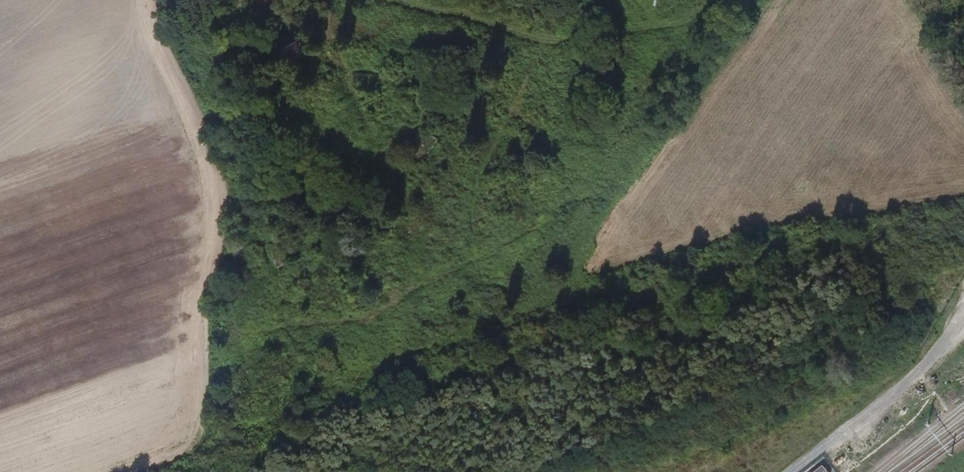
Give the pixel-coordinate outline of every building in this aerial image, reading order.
[(287,60),(313,47),(307,35),(281,48),(287,60)]
